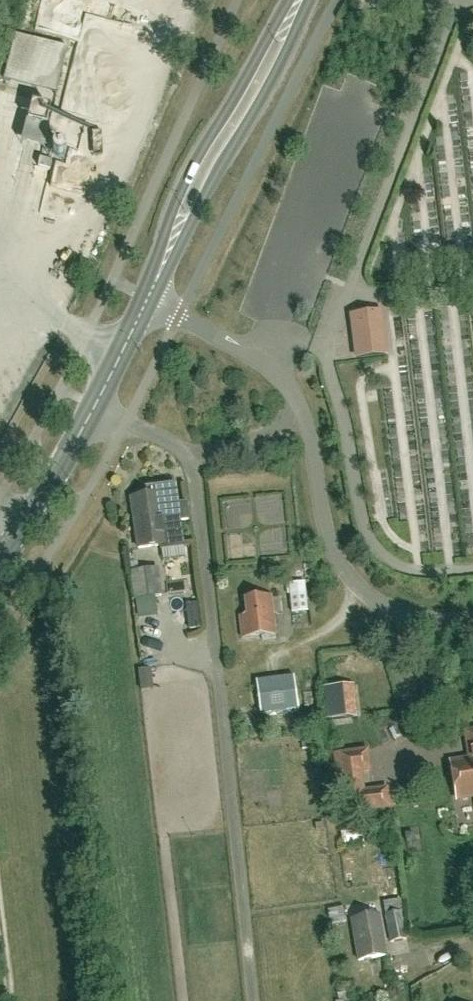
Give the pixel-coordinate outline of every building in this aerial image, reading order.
[(5,78),(56,88),(66,42),(15,31),(5,78)] [(21,139),(54,145),(58,123),(26,117),(21,139)] [(82,215),(91,179),(46,168),(38,204),(82,215)] [(379,339),(383,339),(380,312),(352,316),(357,358),(385,355),(385,353),(381,354),(379,339)] [(180,521),(188,520),(186,504),(178,505),(175,486),(176,486),(176,484),(174,484),(174,485),(148,488),(147,488),(146,488),(146,490),(147,496),(132,498),(138,549),(160,546),(160,550),(183,547),(180,521)] [(135,600),(161,596),(157,569),(131,573),(135,600)] [(292,613),(307,611),(303,583),(289,585),(292,613)] [(273,612),(281,612),(280,599),(271,600),(271,597),(244,600),(246,617),(239,617),(241,638),(261,636),(262,641),(276,639),(273,612)] [(298,709),(294,677),(255,682),(259,714),(298,709)] [(423,697),(433,695),(430,679),(420,680),(423,697)] [(466,733),(470,760),(450,764),(456,799),(472,796),(472,732),(466,733)] [(359,752),(340,754),(344,780),(362,777),(359,752)] [(386,783),(354,793),(360,813),(393,804),(386,783)] [(343,844),(362,842),(361,829),(341,832),(343,844)] [(377,877),(388,876),(388,881),(397,879),(396,867),(395,862),(393,862),(393,865),(376,866),(377,877)] [(391,943),(407,940),(401,912),(402,911),(400,900),(389,902),(391,914),(385,915),(391,943)] [(359,961),(386,956),(379,916),(352,921),(359,961)]
